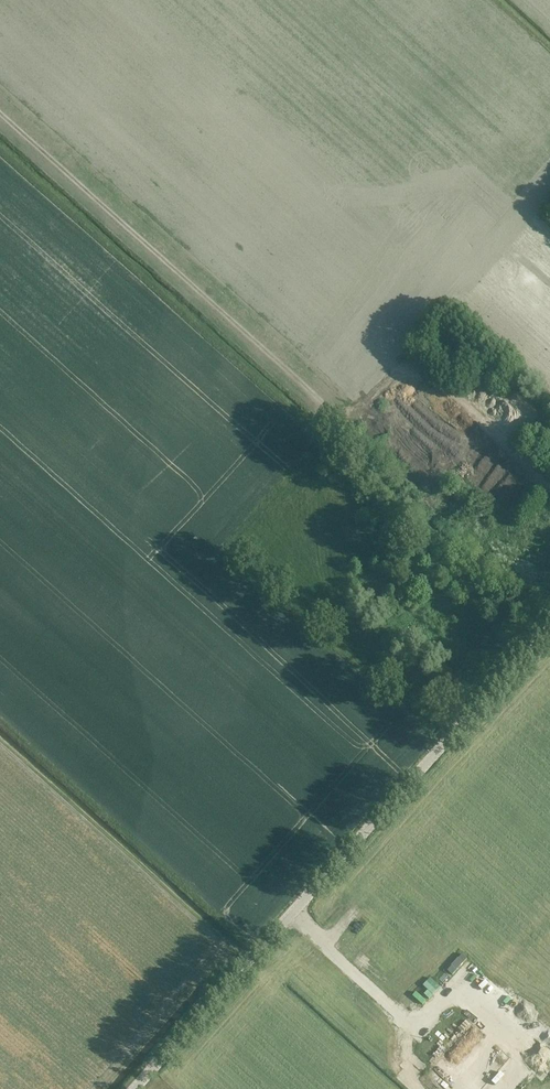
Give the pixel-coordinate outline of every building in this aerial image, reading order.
[(483,609),(494,597),(486,590),(475,602),(483,609)]
